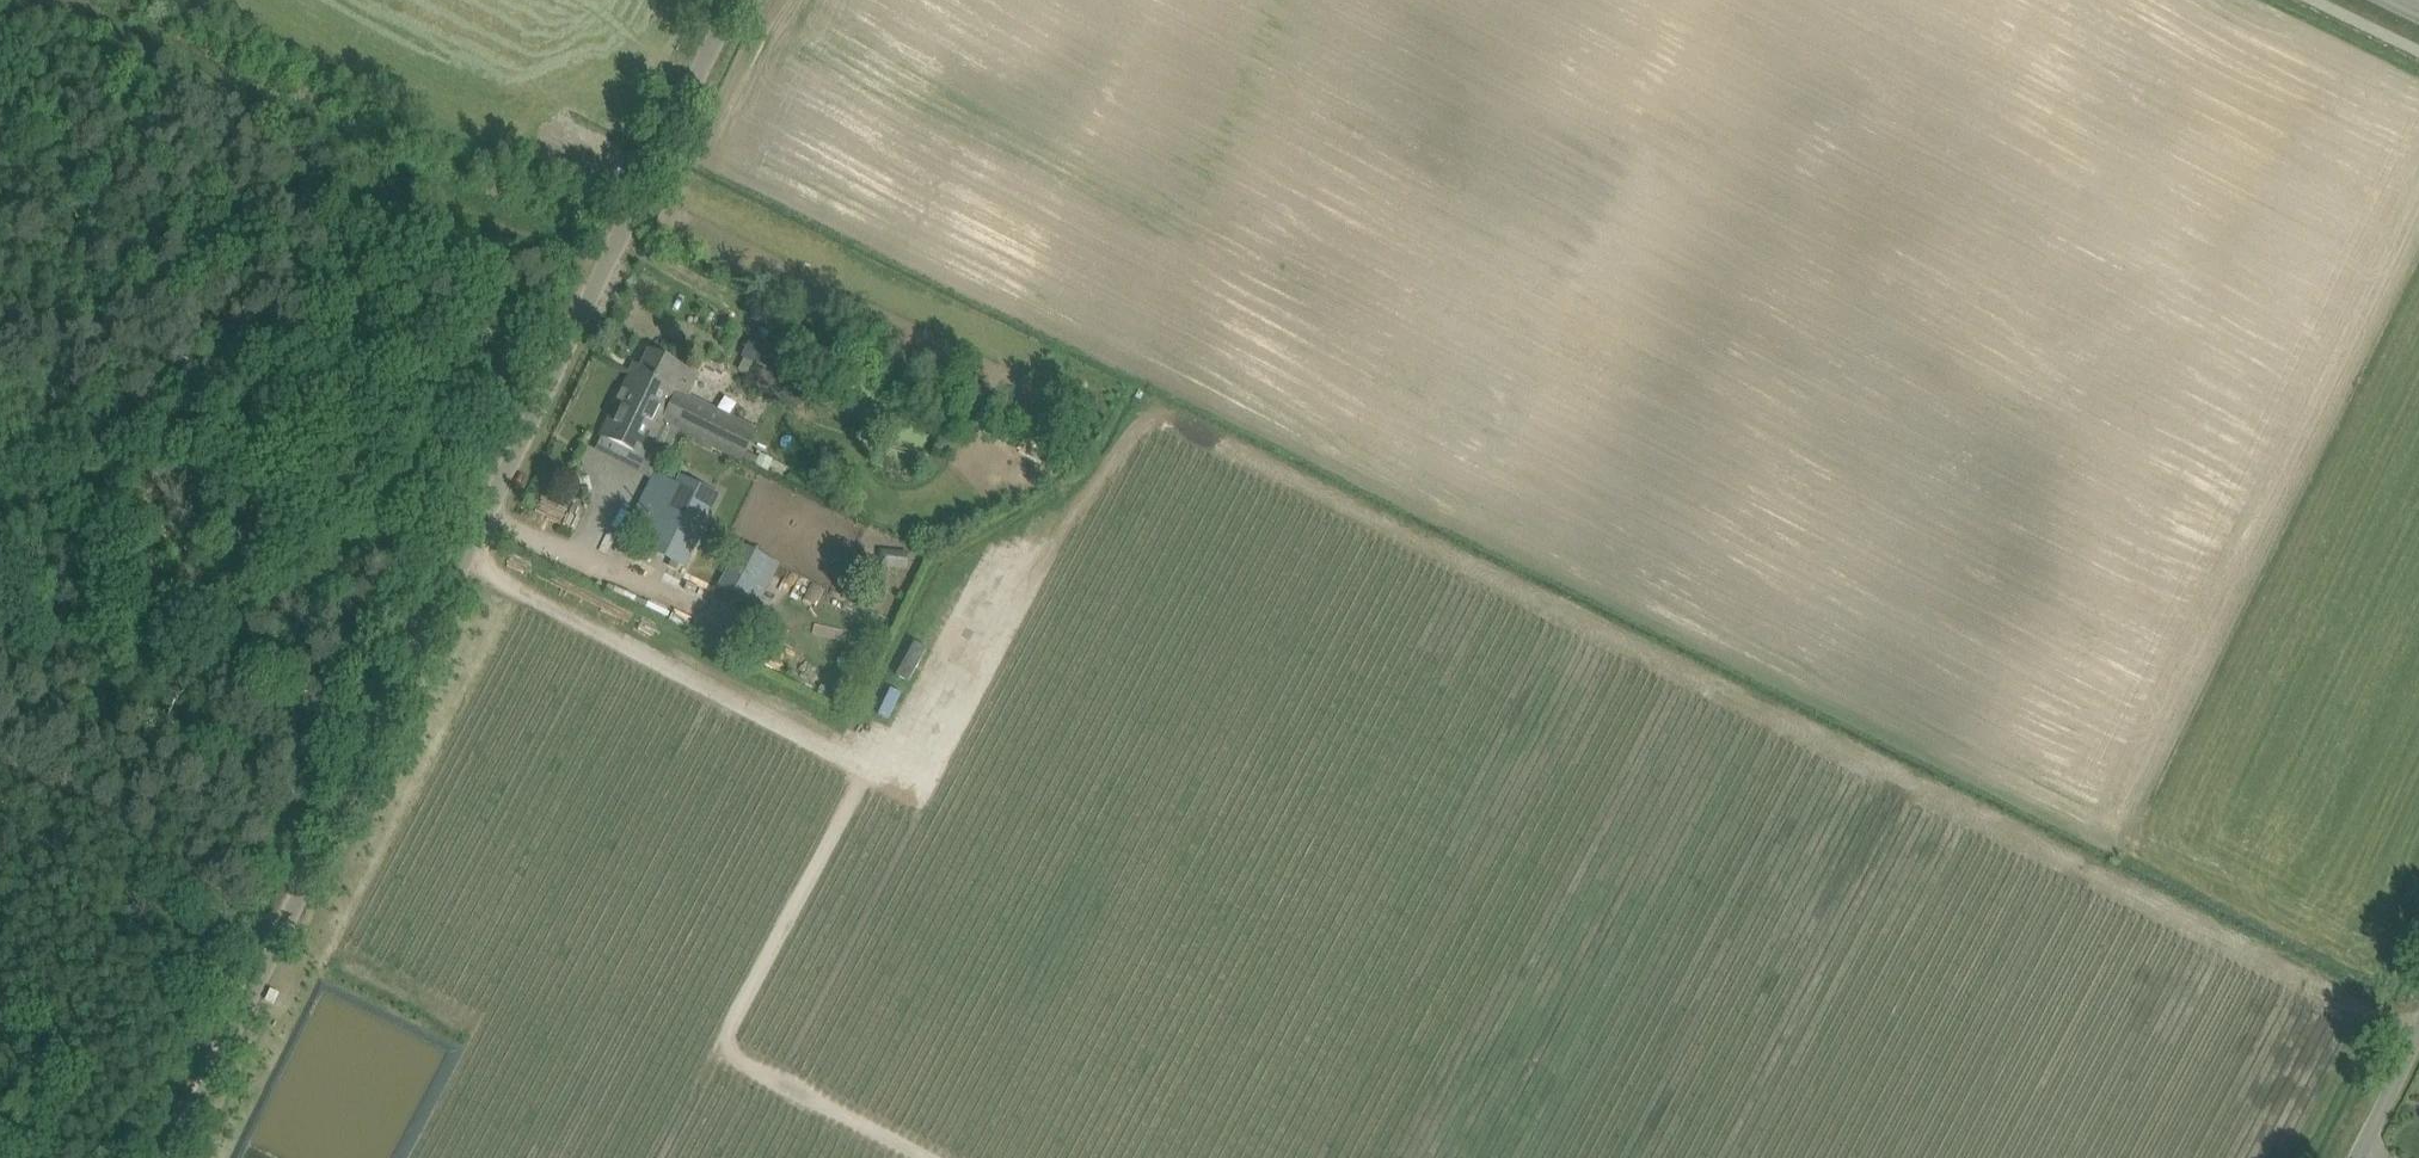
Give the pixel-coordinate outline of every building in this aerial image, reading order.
[(662,421),(675,428),(728,453),(742,461),(757,432),(687,396),(698,376),(681,367),(650,350),(641,367),(635,364),(629,375),(650,385),(652,380),(676,391),(662,421)] [(650,385),(629,375),(600,435),(644,457),(651,442),(665,449),(675,428),(662,421),(676,391),(652,380),(650,385)] [(683,565),(718,493),(683,476),(678,486),(651,541),(648,547),(683,565)] [(749,548),(728,589),(756,603),(777,563),(749,548)]
